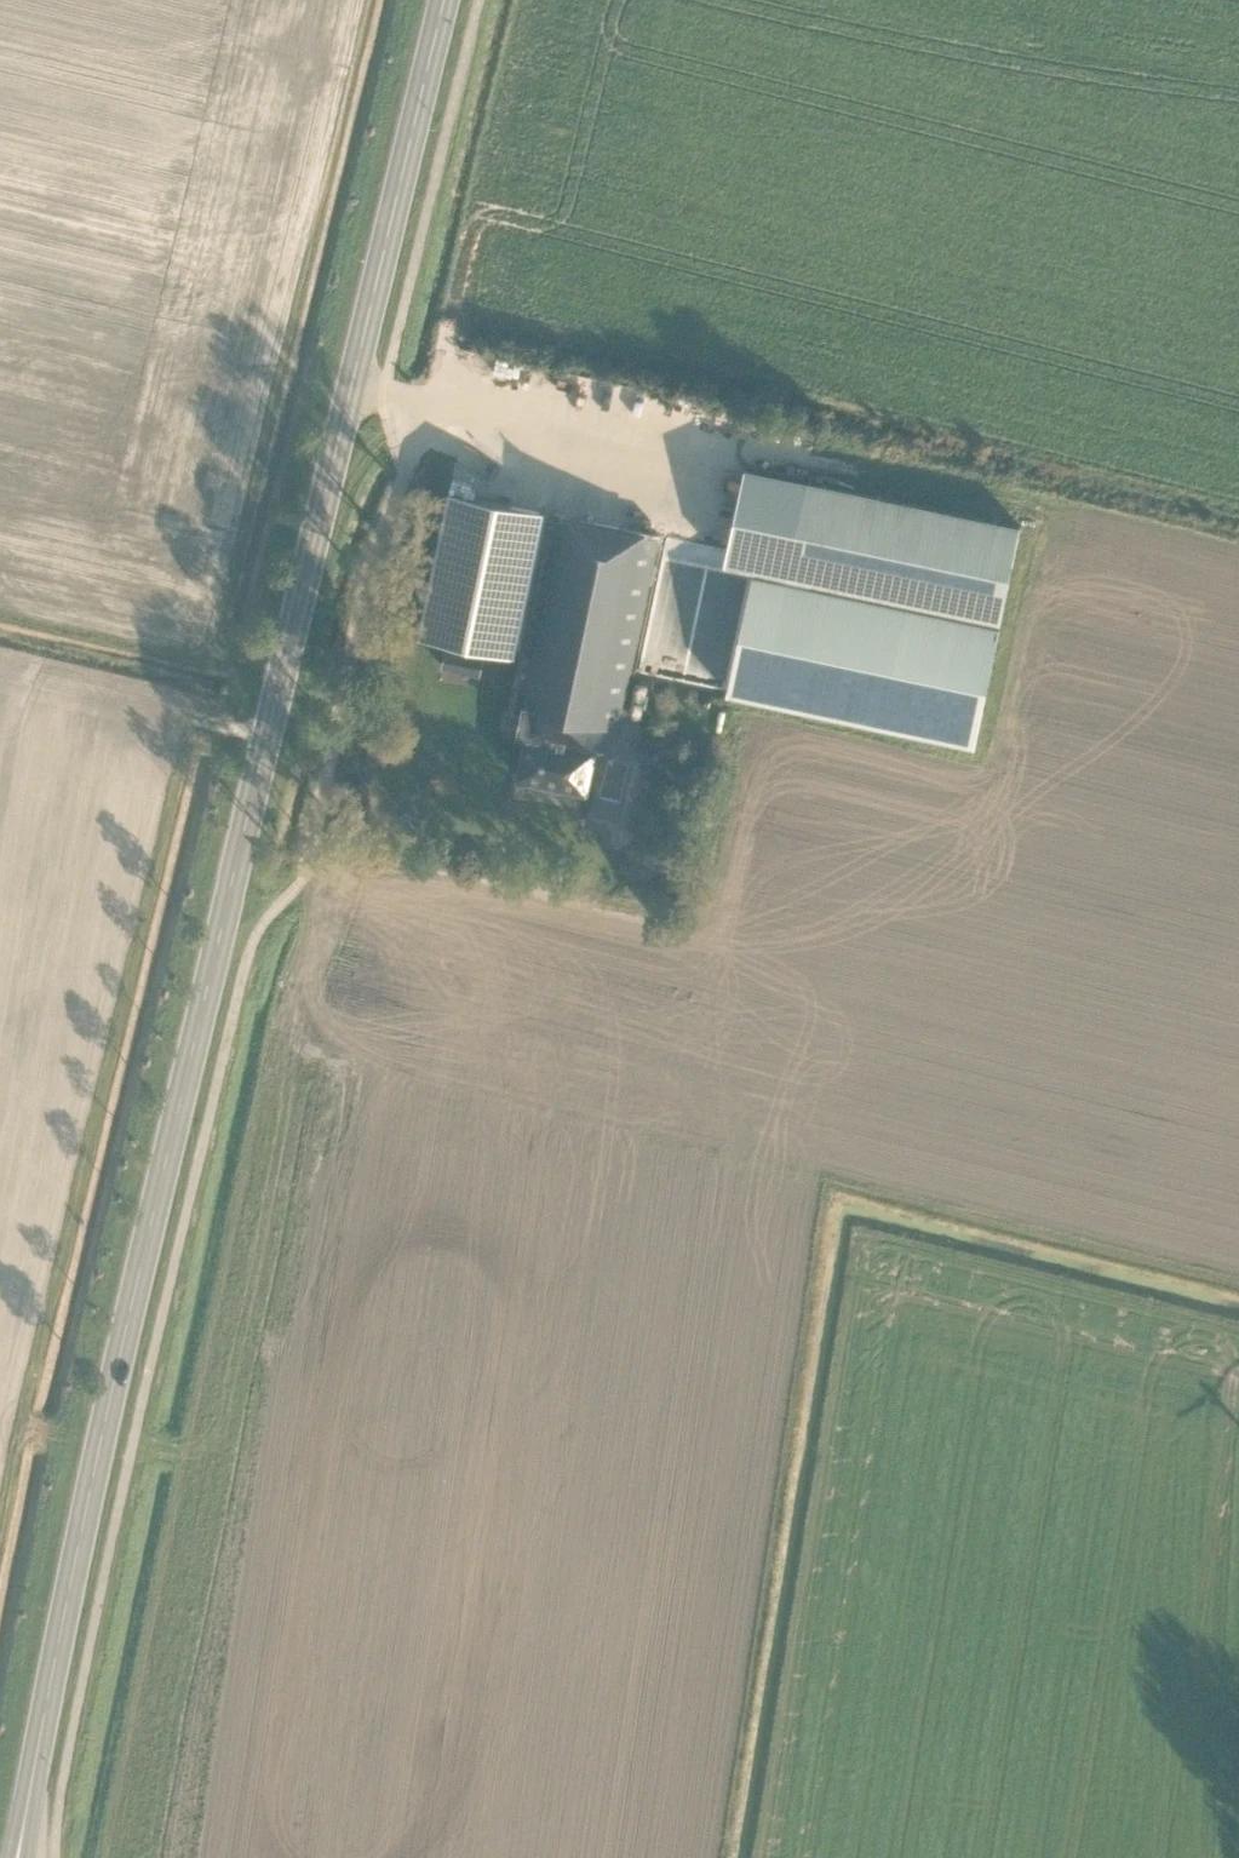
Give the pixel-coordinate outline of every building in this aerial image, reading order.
[(975,737),(1019,523),(745,467),(729,546),(725,564),(752,570),(728,687),(975,737)] [(521,656),(550,511),(455,492),(427,637),(521,656)] [(644,617),(660,532),(561,512),(528,676),(521,675),(515,706),(518,707),(516,718),(521,721),(520,729),(528,731),(519,772),(592,787),(601,743),(607,744),(614,709),(625,711),(644,617)] [(725,564),(729,546),(669,534),(640,672),(728,687),(752,570),(725,564)] [(664,734),(640,730),(636,753),(660,757),(664,734)] [(621,816),(637,755),(635,755),(606,748),(591,809),(621,816)] [(588,802),(589,787),(553,783),(551,798),(588,802)]
